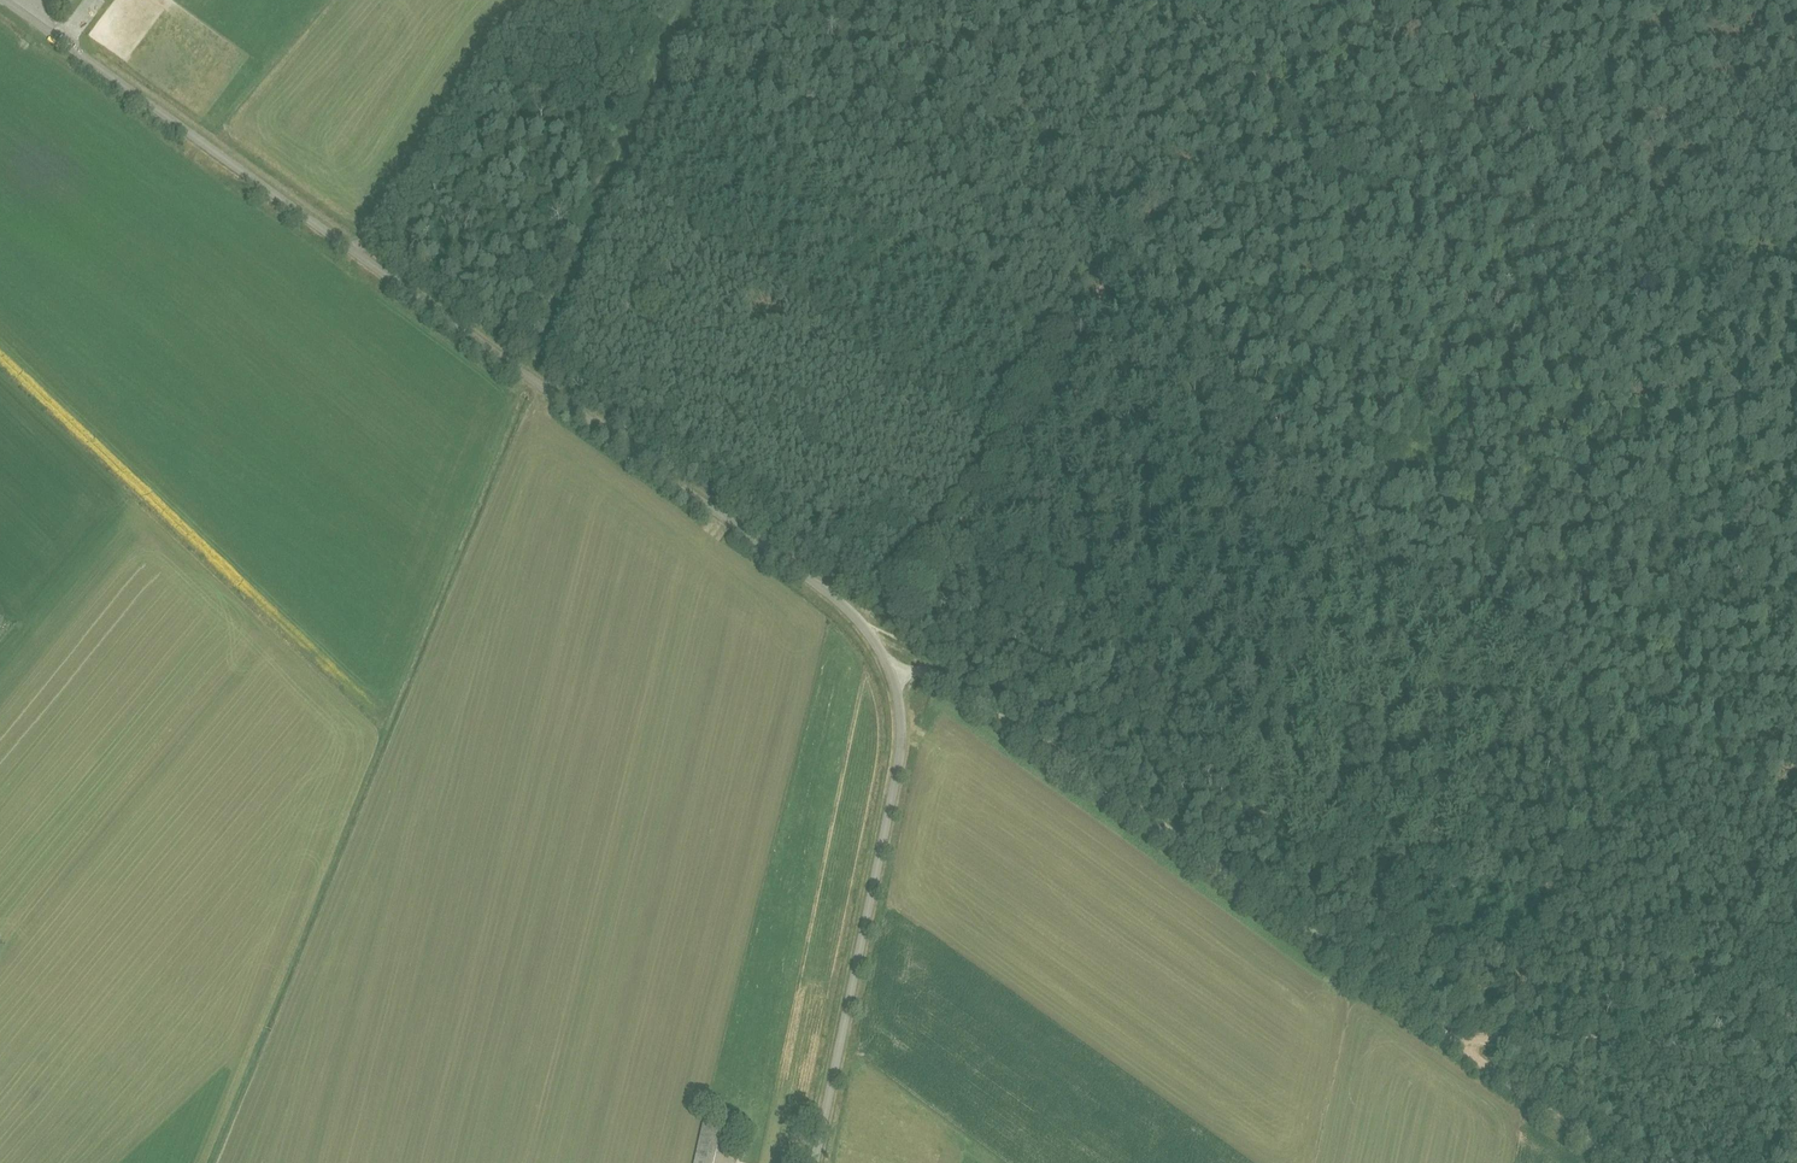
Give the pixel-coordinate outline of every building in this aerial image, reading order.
[(75,25),(82,30),(87,22),(79,17),(75,25)] [(704,1119),(694,1162),(715,1162),(724,1124),(704,1119)]
